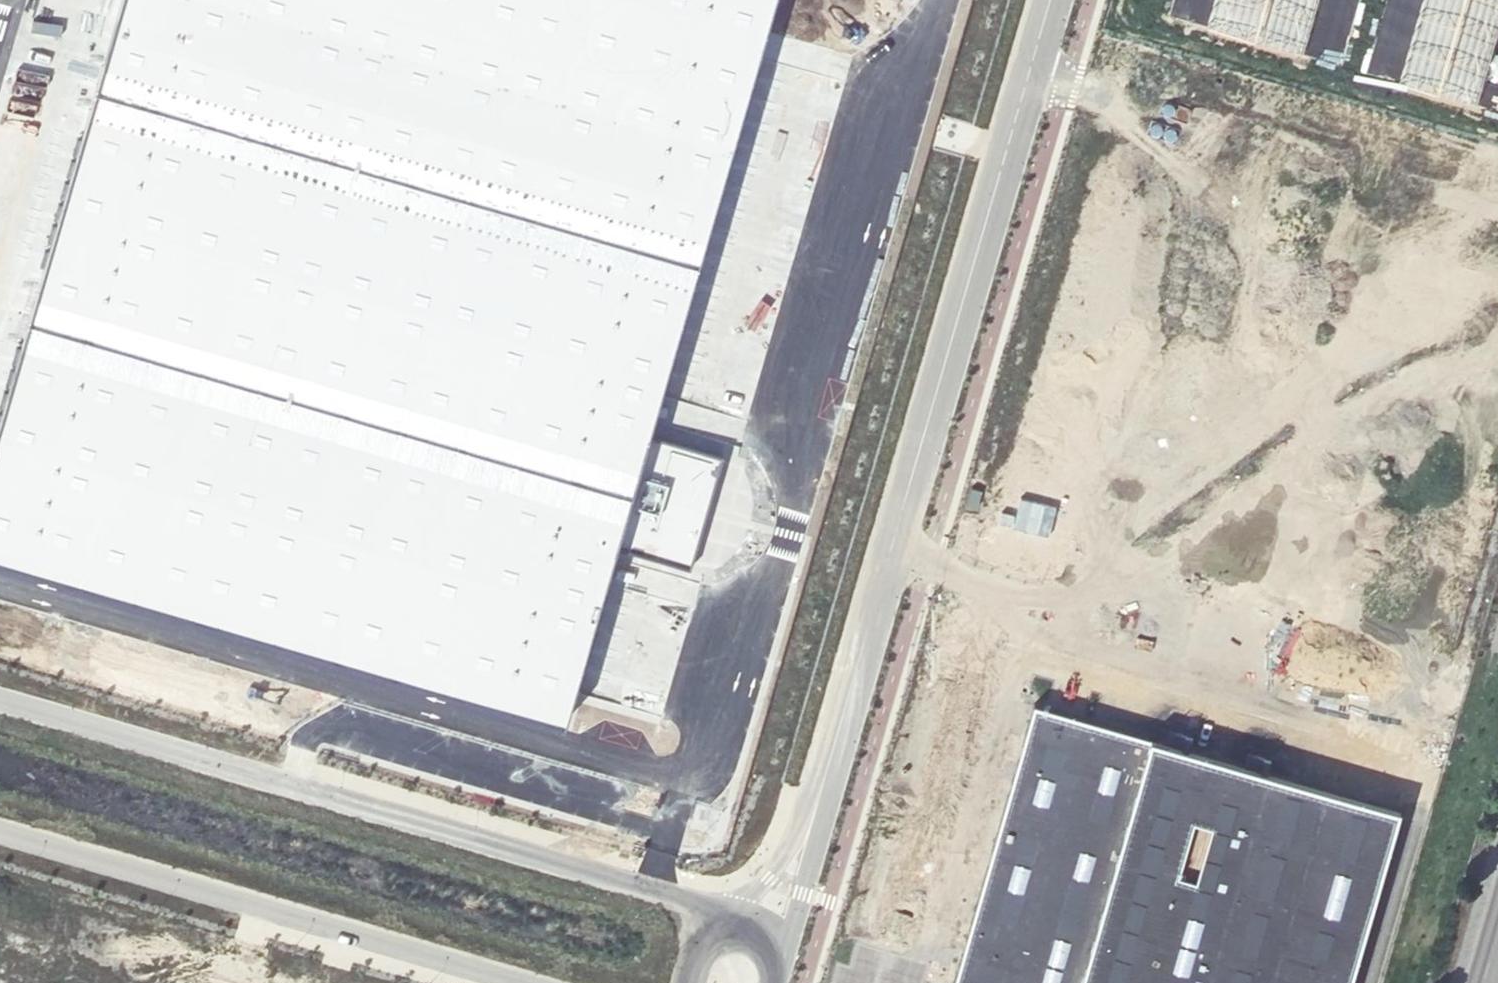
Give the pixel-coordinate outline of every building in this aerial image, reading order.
[(0,404),(0,552),(567,718),(779,0),(119,0),(0,404)] [(1204,33),(1301,61),(1318,0),(1214,0),(1204,33)] [(1400,87),(1477,109),(1497,36),(1497,0),(1425,0),(1400,87)] [(1400,808),(1034,700),(951,982),(1348,982),(1400,808)]
